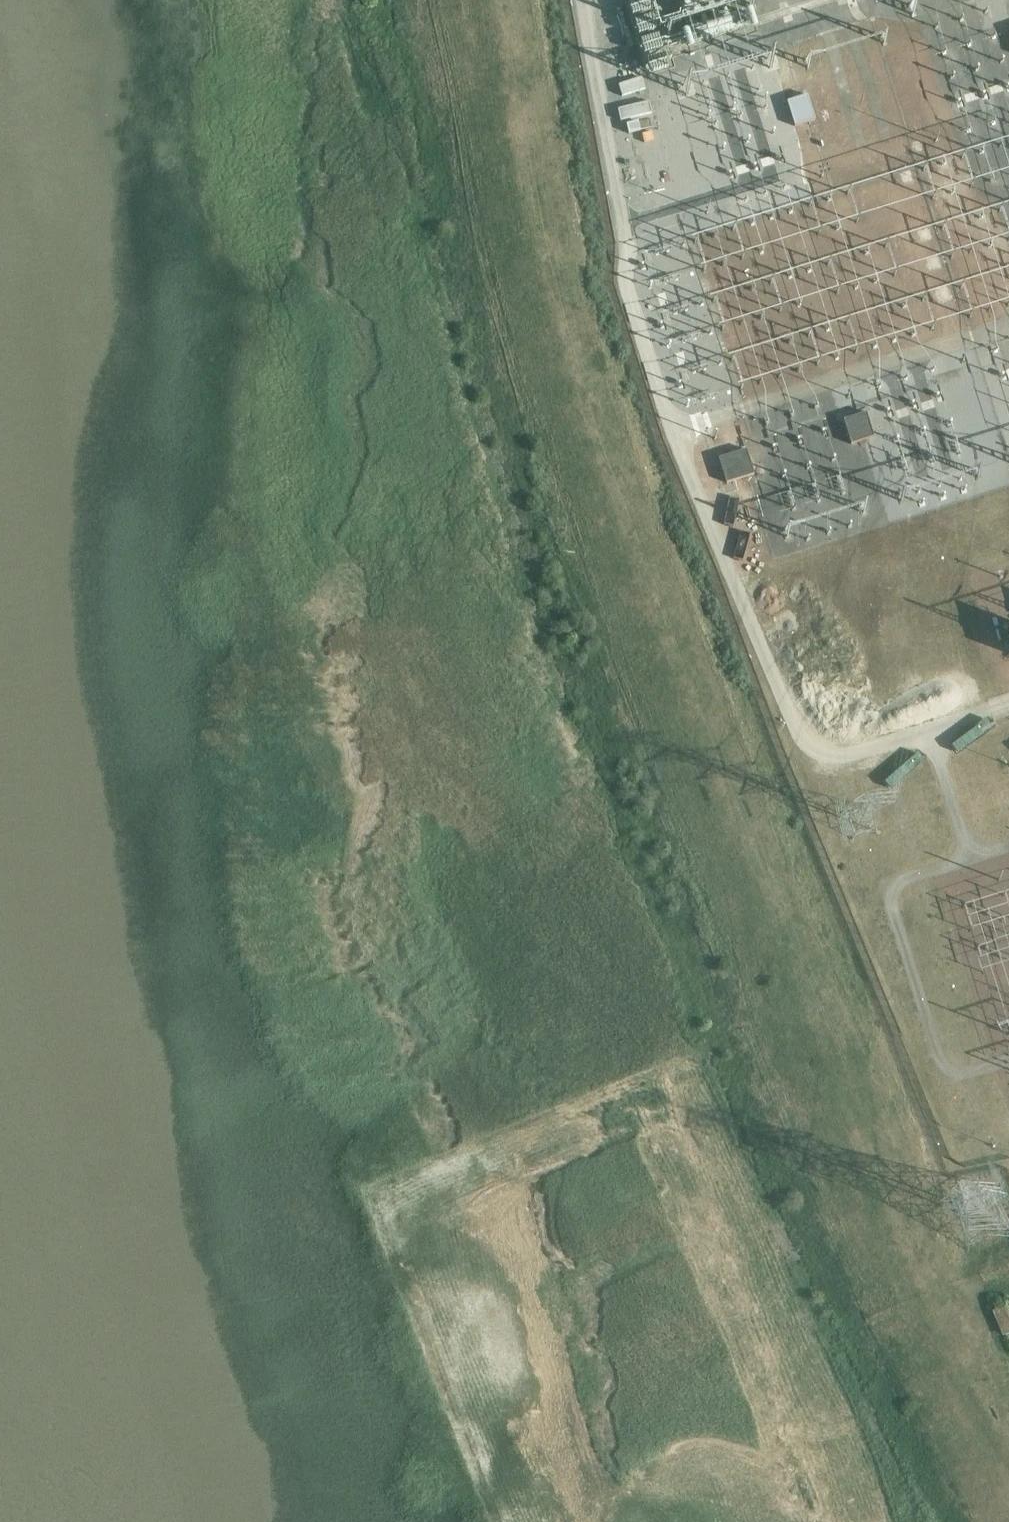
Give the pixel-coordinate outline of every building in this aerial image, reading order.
[(643,16),(637,0),(635,0),(620,6),(627,23),(643,16)] [(819,2),(774,18),(783,42),(827,25),(819,2)] [(645,26),(630,28),(631,38),(647,36),(645,26)] [(644,71),(662,62),(651,41),(633,50),(644,71)] [(807,95),(786,102),(794,126),(815,119),(807,95)] [(865,413),(843,420),(850,444),(873,437),(865,413)] [(718,459),(726,483),(754,474),(746,450),(718,459)] [(972,763),(974,773),(994,768),(991,758),(972,763)] [(992,1314),(1003,1339),(1008,1337),(1008,1308),(1005,1310),(1005,1309),(992,1314)]
